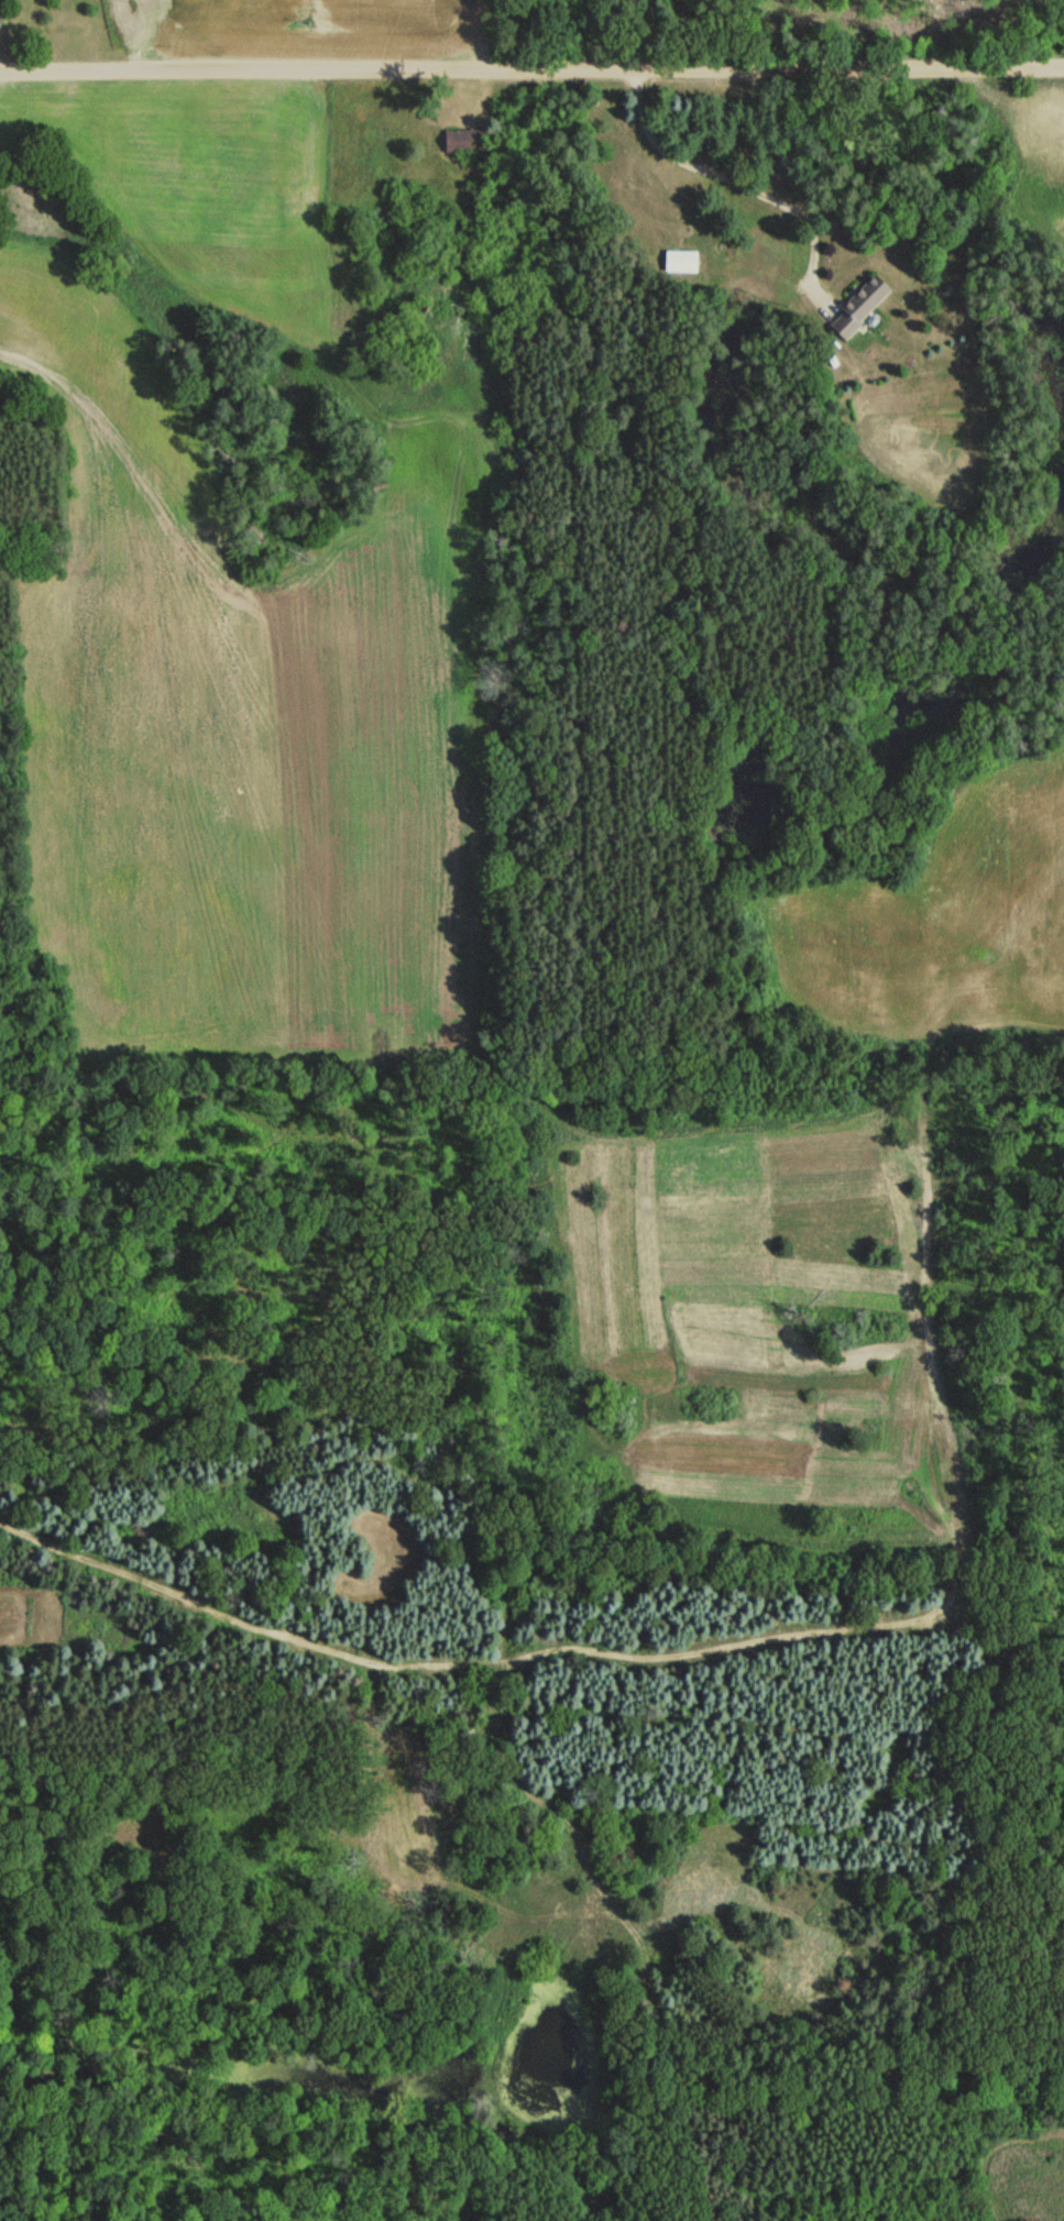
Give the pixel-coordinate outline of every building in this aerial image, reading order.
[(484,130),(445,130),(445,154),(484,154),(484,130)] [(696,252),(665,252),(665,273),(696,273),(696,252)] [(891,292),(874,276),(827,325),(844,341),(891,292)]
